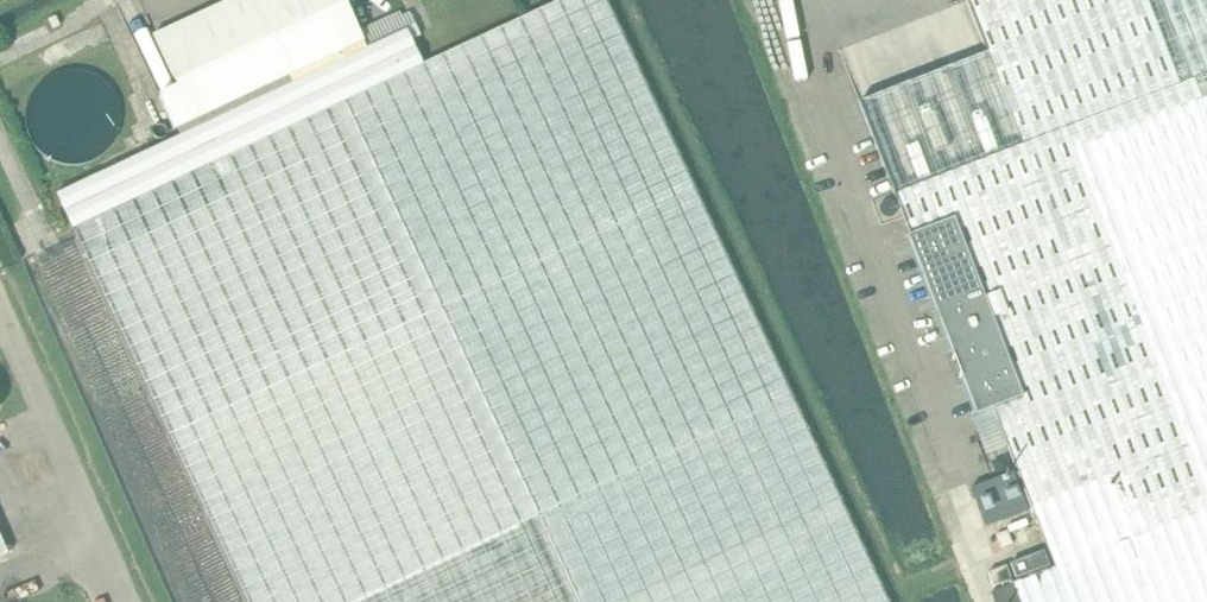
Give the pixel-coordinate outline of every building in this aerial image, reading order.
[(213,120),(57,194),(248,601),(888,601),(606,0),(560,0),(423,64),(407,30),(347,58),(355,75),(221,138),(213,120)] [(175,130),(365,42),(345,0),(230,0),(153,36),(177,88),(159,96),(175,130)] [(988,53),(860,102),(981,416),(995,411),(1056,568),(1013,585),(1020,601),(1206,601),(1206,0),(967,0),(988,53)] [(347,58),(213,120),(221,138),(355,75),(347,58)] [(127,123),(127,122),(126,113),(124,105),(119,97),(114,90),(108,85),(100,81),(94,78),(83,77),(76,77),(66,80),(58,84),(50,90),(44,97),(40,105),(38,113),(37,122),(38,132),(40,140),(44,147),(49,154),(57,160),(62,163),(71,166),(81,167),(88,167),(96,165),(105,161),(113,155),(119,148),(123,141),(126,132),(127,123)] [(1017,472),(980,486),(994,522),(1031,508),(1017,472)] [(9,554),(0,533),(0,558),(9,554)] [(1011,564),(1016,578),(1050,566),(1044,551),(1011,564)] [(1006,565),(989,571),(993,585),(1011,579),(1006,565)]
